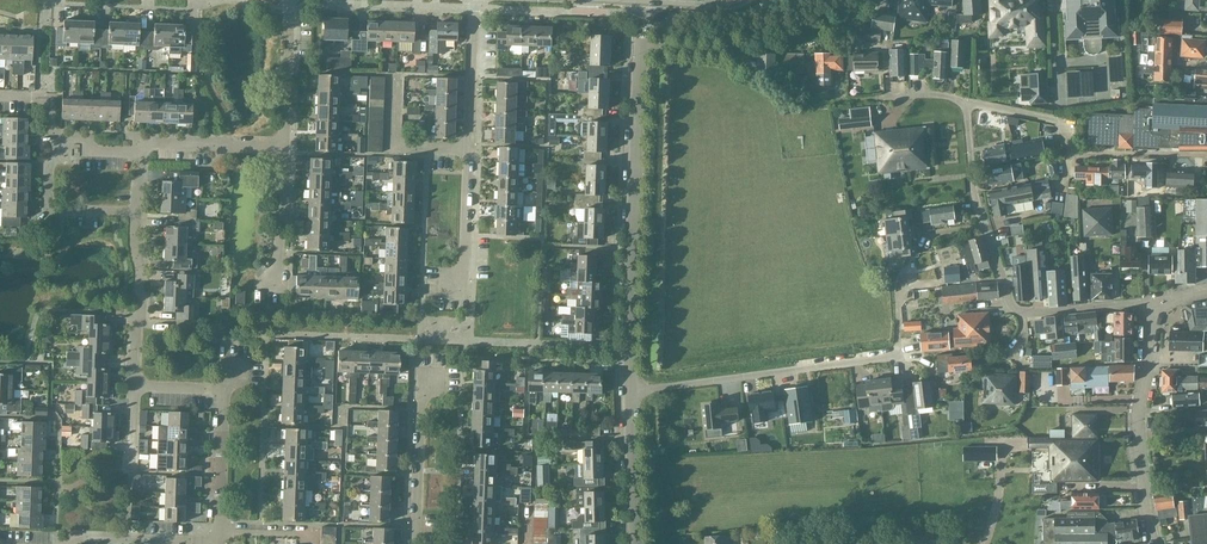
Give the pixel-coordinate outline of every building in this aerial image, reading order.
[(897,18),(927,21),(930,3),(952,6),(953,0),(900,0),(897,18)] [(982,14),(981,0),(963,0),(964,13),(957,14),(957,23),(972,22),(971,14),(982,14)] [(1018,2),(1007,3),(1006,0),(991,0),(992,22),(989,22),(990,48),(1044,45),(1043,17),(1036,18),(1035,1),(1027,2),(1027,0),(1018,0),(1018,2)] [(1119,37),(1118,19),(1115,19),(1114,0),(1067,0),(1068,22),(1065,22),(1066,40),(1083,39),(1083,47),(1085,51),(1088,55),(1093,56),(1098,54),(1101,50),(1102,46),(1101,38),(1119,37)] [(1185,11),(1198,12),(1199,0),(1186,0),(1185,11)] [(893,31),(896,14),(874,11),(871,28),(882,29),(893,31)] [(1181,35),(1183,20),(1161,18),(1160,33),(1181,35)] [(345,40),(346,20),(324,20),(324,37),(321,37),(321,49),(334,49),(334,39),(345,40)] [(77,44),(78,21),(63,21),(63,29),(56,28),(55,47),(65,47),(65,43),(77,44)] [(100,48),(101,30),(93,29),(93,22),(78,21),(77,44),(89,44),(89,48),(100,48)] [(368,41),(382,41),(382,22),(367,21),(367,33),(360,33),(359,41),(352,41),(351,51),(367,52),(368,41)] [(397,42),(398,22),(382,22),(382,41),(397,42)] [(413,23),(398,22),(397,42),(412,42),(412,53),(419,54),(420,35),(413,35),(413,23)] [(122,45),(124,23),(108,23),(108,30),(101,30),(100,48),(110,49),(110,45),(122,45)] [(139,24),(124,23),(122,45),(134,46),(134,50),(146,50),(146,31),(139,31),(139,24)] [(168,47),(169,25),(154,24),(153,32),(146,31),(146,50),(157,51),(158,47),(168,47)] [(455,40),(456,25),(437,24),(436,31),(429,30),(428,53),(427,53),(426,66),(427,66),(427,73),(437,74),(438,66),(432,65),(432,53),(444,54),(444,40),(455,40)] [(184,26),(169,25),(168,47),(169,47),(169,54),(181,54),(181,51),(190,52),(191,33),(184,33),(184,26)] [(522,45),(523,26),(508,26),(508,33),(499,33),(498,50),(508,50),(508,45),(522,45)] [(537,46),(537,27),(523,26),(522,45),(522,53),(529,53),(529,45),(537,46)] [(552,27),(537,27),(537,46),(551,46),(552,27)] [(880,42),(882,29),(871,28),(867,27),(865,40),(880,42)] [(592,36),(591,50),(611,51),(611,37),(606,36),(606,29),(589,29),(589,36),(592,36)] [(1132,45),(1132,51),(1140,51),(1142,51),(1143,42),(1140,42),(1140,32),(1131,32),(1131,45),(1132,45)] [(18,60),(19,36),(5,36),(5,60),(13,60),(12,65),(12,75),(17,75),(18,60)] [(32,37),(19,36),(18,60),(17,75),(22,75),(23,65),(24,60),(31,61),(32,37)] [(1156,46),(1156,52),(1155,52),(1172,53),(1173,39),(1156,38),(1156,40),(1152,40),(1152,45),(1156,46)] [(1180,57),(1204,59),(1206,40),(1181,38),(1180,57)] [(964,67),(966,40),(952,39),(951,67),(964,67)] [(934,68),(933,78),(937,78),(937,80),(938,81),(942,81),(943,80),(943,78),(947,78),(948,52),(948,42),(939,42),(939,51),(935,51),(934,60),(924,60),(924,55),(908,55),(909,75),(918,75),(918,68),(934,68)] [(891,76),(907,75),(906,48),(890,49),(891,76)] [(610,65),(611,51),(591,50),(591,64),(587,64),(587,72),(604,72),(605,65),(610,65)] [(1171,67),(1172,53),(1155,52),(1156,52),(1148,51),(1147,60),(1155,60),(1155,66),(1171,67)] [(854,53),(854,55),(847,55),(847,70),(878,69),(877,52),(854,53)] [(804,73),(804,54),(759,53),(758,72),(804,73)] [(833,70),(844,70),(843,54),(833,54),(833,53),(815,53),(816,84),(833,84),(833,70)] [(194,54),(186,54),(186,71),(193,71),(194,54)] [(351,58),(326,57),(325,69),(350,70),(351,58)] [(137,60),(137,69),(145,70),(146,60),(137,60)] [(1171,82),(1171,67),(1155,66),(1136,66),(1136,78),(1142,78),(1143,74),(1154,74),(1154,81),(1171,82)] [(550,68),(535,67),(535,77),(550,77),(550,68)] [(522,69),(497,68),(497,76),(521,77),(522,69)] [(1195,69),(1193,88),(1196,89),(1206,89),(1206,70),(1195,69)] [(604,79),(604,72),(587,72),(579,72),(578,93),(590,94),(609,94),(609,92),(611,92),(612,91),(612,87),(611,86),(609,86),(610,79),(604,79)] [(1031,103),(1047,102),(1046,73),(1030,74),(1031,88),(1021,89),(1022,103),(1031,102),(1031,103)] [(318,75),(318,90),(338,91),(339,75),(318,75)] [(350,76),(350,88),(351,88),(359,88),(366,88),(367,77),(350,76)] [(425,95),(436,95),(436,93),(455,94),(455,79),(436,78),(436,90),(425,89),(425,95)] [(498,83),(497,98),(517,98),(517,96),(517,87),(527,87),(528,82),(516,81),(516,83),(498,83)] [(383,92),(384,85),(369,84),(369,91),(383,92)] [(1196,89),(1193,88),(1182,87),(1181,98),(1184,98),(1184,101),(1154,100),(1153,111),(1151,147),(1173,149),(1173,144),(1178,144),(1178,150),(1206,150),(1206,99),(1197,98),(1197,95),(1195,95),(1196,89)] [(148,123),(149,95),(149,89),(144,89),(144,97),(129,96),(128,115),(134,115),(134,122),(148,123)] [(163,123),(163,97),(154,96),(154,89),(149,89),(149,95),(148,123),(163,123)] [(177,124),(178,96),(178,90),(173,90),(173,95),(173,97),(163,97),(163,123),(177,124)] [(178,90),(178,96),(177,124),(192,124),(192,104),(183,103),(183,90),(178,90)] [(343,98),(343,94),(343,92),(338,91),(318,90),(317,96),(316,96),(314,97),(314,105),(338,106),(338,98),(343,98)] [(383,100),(383,92),(369,91),(369,99),(383,100)] [(75,121),(76,93),(72,93),(72,101),(62,100),(61,120),(75,121)] [(90,121),(90,101),(82,101),(82,93),(76,93),(75,121),(90,121)] [(454,109),(455,94),(436,93),(436,95),(435,105),(425,104),(424,110),(435,110),(435,108),(454,109)] [(104,122),(105,94),(100,94),(100,101),(90,101),(90,121),(104,122)] [(110,94),(105,94),(104,122),(119,122),(119,102),(109,102),(110,94)] [(608,109),(609,94),(590,94),(589,105),(579,104),(578,114),(603,115),(603,108),(608,109)] [(527,96),(517,96),(517,98),(497,98),(497,112),(516,113),(516,111),(517,102),(527,102),(527,96)] [(337,115),(338,106),(314,105),(314,113),(315,115),(317,115),(317,121),(337,121),(337,122),(350,122),(358,122),(358,115),(350,114),(350,116),(337,115)] [(382,115),(383,107),(369,106),(368,114),(382,115)] [(850,119),(838,120),(839,130),(851,129),(872,127),(870,107),(849,109),(850,119)] [(454,124),(454,109),(435,108),(435,110),(435,119),(424,119),(424,124),(434,125),(434,123),(454,124)] [(1151,147),(1153,111),(1134,110),(1134,116),(1090,114),(1088,144),(1118,146),(1118,149),(1125,149),(1125,146),(1151,147)] [(527,111),(516,111),(516,113),(497,112),(496,127),(516,128),(516,125),(516,116),(526,117),(527,111)] [(603,123),(603,115),(578,114),(550,113),(549,135),(556,135),(556,121),(589,122),(588,137),(607,137),(608,123),(603,123)] [(27,132),(27,119),(3,119),(2,126),(0,126),(0,132),(27,132)] [(337,131),(337,122),(337,121),(317,121),(316,136),(337,137),(341,137),(341,140),(342,140),(349,140),(350,133),(342,133),(342,131),(337,131)] [(382,129),(382,122),(368,121),(368,129),(382,129)] [(1002,133),(1009,132),(1007,121),(1001,122),(1002,133)] [(453,139),(454,124),(434,123),(434,125),(434,134),(424,134),(423,139),(434,140),(434,138),(453,139)] [(526,126),(516,125),(516,128),(496,127),(496,142),(515,143),(516,131),(526,131),(526,126)] [(878,172),(929,167),(925,127),(874,132),(878,172)] [(382,137),(382,129),(368,129),(367,136),(382,137)] [(27,132),(0,132),(0,137),(2,137),(2,145),(5,145),(26,145),(27,132)] [(342,143),(342,140),(341,140),(341,137),(337,137),(316,136),(316,151),(336,152),(336,143),(342,143)] [(381,144),(382,137),(367,136),(367,144),(381,144)] [(559,136),(550,136),(549,145),(559,145),(559,136)] [(607,152),(607,137),(588,137),(588,151),(584,151),(584,158),(601,159),(601,152),(607,152)] [(1042,139),(1012,144),(1015,160),(1045,155),(1042,139)] [(982,155),(983,158),(985,160),(985,164),(1012,160),(1015,160),(1012,144),(1012,142),(995,144),(996,148),(983,150),(983,153),(982,155)] [(381,152),(381,144),(367,144),(367,152),(381,152)] [(5,145),(5,154),(0,154),(0,159),(29,160),(29,145),(26,145),(5,145)] [(500,147),(500,162),(519,162),(520,148),(500,147)] [(310,158),(310,173),(335,174),(335,178),(343,178),(343,171),(341,171),(341,168),(331,168),(331,159),(310,158)] [(601,166),(601,159),(584,158),(583,165),(587,165),(587,180),(606,180),(606,166),(601,166)] [(1120,164),(1120,159),(1113,159),(1113,164),(1110,164),(1110,180),(1125,179),(1125,164),(1120,164)] [(1156,160),(1148,160),(1148,163),(1145,163),(1145,164),(1139,164),(1131,164),(1131,163),(1131,168),(1131,178),(1145,178),(1145,188),(1159,188),(1159,170),(1159,164),(1159,163),(1156,163),(1156,160)] [(388,170),(388,172),(388,176),(393,177),(393,176),(414,177),(414,162),(393,161),(393,170),(388,170)] [(519,171),(519,162),(500,162),(499,176),(519,177),(519,178),(522,178),(523,171),(519,171)] [(1011,164),(986,169),(989,185),(1014,180),(1022,179),(1020,163),(1011,164)] [(30,178),(31,164),(7,164),(7,172),(0,172),(0,177),(30,178)] [(1108,185),(1108,167),(1076,166),(1075,178),(1087,178),(1087,184),(1108,185)] [(1193,188),(1194,172),(1167,170),(1166,186),(1193,188)] [(335,181),(335,178),(335,174),(310,173),(309,189),(330,190),(330,181),(335,181)] [(161,196),(184,197),(191,198),(192,187),(196,187),(197,176),(178,175),(178,182),(162,181),(162,183),(157,182),(157,191),(161,191),(161,196)] [(413,192),(414,177),(393,176),(393,177),(392,191),(413,192)] [(518,185),(519,178),(519,177),(499,176),(499,191),(518,191),(518,192),(522,192),(522,185),(518,185)] [(6,190),(27,191),(30,191),(30,178),(0,177),(0,182),(1,182),(6,182),(6,190)] [(989,197),(990,203),(992,203),(993,206),(995,216),(1007,214),(1005,204),(1051,196),(1048,179),(1030,183),(1030,184),(990,191),(991,197),(989,197)] [(605,195),(606,180),(587,180),(586,194),(582,194),(575,194),(575,201),(599,202),(600,194),(605,195)] [(1127,187),(1118,187),(1118,196),(1127,196),(1127,187)] [(1185,189),(1176,188),(1175,196),(1185,196),(1185,189)] [(330,190),(309,189),(309,204),(329,205),(334,205),(334,209),(342,209),(342,202),(339,198),(340,190),(330,190)] [(27,191),(6,190),(3,190),(3,198),(0,198),(0,203),(26,204),(27,191)] [(412,207),(413,192),(392,191),(392,207),(412,207)] [(518,206),(518,192),(518,191),(499,191),(498,205),(518,206)] [(184,209),(184,197),(161,196),(161,212),(178,212),(178,219),(193,220),(193,221),(195,221),(196,209),(184,209)] [(1185,199),(1176,269),(1176,283),(1195,283),(1195,267),(1206,266),(1206,199),(1185,199)] [(1137,200),(1126,200),(1126,213),(1136,213),(1137,200)] [(599,209),(599,202),(575,201),(575,209),(576,209),(576,216),(578,222),(585,222),(585,223),(604,224),(605,209),(599,209)] [(26,204),(0,203),(0,226),(20,227),(20,217),(26,218),(26,204)] [(386,214),(391,214),(391,222),(412,223),(412,207),(392,207),(387,207),(387,203),(379,203),(379,210),(386,210),(386,214)] [(1060,204),(1052,203),(1050,216),(1058,217),(1060,204)] [(334,213),(334,209),(334,205),(329,205),(309,204),(308,219),(329,220),(329,213),(334,213)] [(522,206),(518,206),(498,205),(498,219),(517,220),(522,220),(522,206)] [(942,221),(955,219),(953,206),(922,210),(923,223),(932,222),(932,225),(942,224),(942,221)] [(1139,237),(1154,237),(1152,207),(1138,207),(1139,237)] [(1084,236),(1113,235),(1111,208),(1083,209),(1084,236)] [(885,226),(887,235),(913,232),(912,226),(909,227),(908,219),(912,218),(910,209),(885,213),(886,219),(881,220),(881,226),(885,226)] [(199,221),(195,221),(193,221),(193,220),(178,219),(175,219),(174,227),(167,227),(166,244),(184,244),(185,231),(199,231),(199,221)] [(329,229),(329,220),(308,219),(307,235),(333,236),(333,239),(341,239),(341,232),(333,232),(333,229),(329,229)] [(517,227),(517,221),(517,220),(498,219),(497,234),(524,235),(524,227),(517,227)] [(585,223),(578,223),(577,237),(573,237),(573,245),(580,245),(580,244),(598,245),(598,238),(604,238),(604,224),(585,223)] [(1024,235),(1023,225),(1010,226),(1011,236),(1024,235)] [(385,238),(385,243),(406,243),(407,228),(386,227),(385,238)] [(1120,246),(1121,246),(1121,266),(1141,267),(1141,255),(1136,255),(1136,247),(1126,246),(1126,230),(1120,230),(1120,246)] [(914,238),(913,232),(887,235),(888,243),(883,244),(884,251),(885,253),(885,256),(887,257),(890,258),(916,254),(915,246),(912,247),(911,238),(914,238)] [(328,236),(307,235),(307,250),(328,251),(328,241),(328,236)] [(982,238),(969,241),(957,245),(957,244),(937,250),(941,264),(960,258),(961,259),(964,259),(966,265),(975,263),(976,264),(976,263),(978,271),(989,267),(987,260),(988,260),(982,238)] [(380,242),(380,239),(373,239),(372,246),(379,246),(379,249),(385,249),(385,258),(406,259),(406,243),(385,243),(380,242)] [(1041,280),(1048,279),(1048,272),(1046,249),(1043,249),(1042,241),(1027,243),(1031,301),(1042,300),(1041,280)] [(184,257),(184,244),(166,244),(165,260),(173,260),(173,267),(191,268),(196,268),(197,258),(191,257),(184,257)] [(571,262),(571,267),(597,268),(597,255),(579,255),(578,263),(571,262)] [(1172,256),(1149,255),(1149,273),(1171,273),(1172,256)] [(1014,277),(1012,278),(1013,287),(1015,287),(1016,301),(1029,300),(1025,256),(1019,257),(1013,257),(1013,267),(1014,277)] [(1084,256),(1078,256),(1071,256),(1073,301),(1087,300),(1084,256)] [(405,274),(406,259),(385,258),(384,273),(405,274)] [(311,297),(312,271),(315,271),(315,270),(316,267),(316,263),(309,263),(309,268),(305,268),(305,276),(296,276),(296,296),(311,297)] [(342,298),(342,277),(343,272),(346,272),(346,264),(339,264),(339,271),(335,271),(335,277),(327,277),(326,297),(326,300),(335,300),(336,300),(336,298),(342,298)] [(945,283),(960,282),(959,266),(944,267),(945,283)] [(312,271),(311,297),(326,297),(327,277),(327,268),(316,267),(315,270),(315,271),(312,271)] [(596,281),(597,268),(571,267),(571,273),(570,281),(578,281),(584,281),(596,282),(596,281)] [(1063,270),(1048,272),(1048,279),(1050,306),(1065,305),(1063,270)] [(1092,300),(1112,300),(1112,274),(1106,274),(1106,271),(1102,271),(1102,274),(1091,274),(1092,300)] [(343,272),(342,277),(342,298),(357,298),(358,278),(348,278),(349,272),(346,272),(343,272)] [(378,284),(378,288),(404,289),(405,274),(384,273),(384,282),(378,282),(378,284)] [(165,280),(164,296),(186,297),(187,289),(196,289),(197,275),(182,274),(182,281),(165,280)] [(596,281),(596,282),(584,281),(578,281),(570,281),(570,288),(569,288),(569,293),(576,293),(601,294),(602,281),(596,281)] [(944,304),(999,298),(997,281),(976,283),(942,287),(944,304)] [(378,284),(371,284),(370,291),(373,292),(373,294),(383,295),(383,304),(380,304),(379,314),(397,314),(397,304),(404,304),(404,289),(378,288),(378,284)] [(245,292),(235,291),(235,305),(244,305),(245,292)] [(577,299),(577,306),(583,306),(595,307),(595,308),(601,308),(601,294),(576,293),(569,293),(569,299),(577,299)] [(186,305),(186,297),(164,296),(164,312),(181,312),(181,319),(195,320),(195,305),(186,305)] [(1187,305),(1188,309),(1187,309),(1190,320),(1193,331),(1206,332),(1206,301),(1187,305)] [(577,306),(569,306),(569,314),(562,314),(562,319),(594,320),(595,308),(595,307),(583,306),(577,306)] [(980,344),(990,343),(988,312),(958,314),(959,328),(953,328),(954,347),(980,345),(980,344)] [(1095,312),(1079,314),(1081,333),(1083,333),(1083,334),(1092,333),(1091,325),(1096,325),(1095,312)] [(1133,335),(1133,312),(1114,312),(1114,335),(1133,335)] [(1081,333),(1079,314),(1064,316),(1066,335),(1081,333)] [(88,331),(88,339),(111,339),(112,325),(96,324),(97,316),(105,317),(105,316),(70,315),(71,315),(71,324),(76,325),(76,330),(75,330),(88,331)] [(1046,320),(1035,321),(1037,335),(1047,334),(1048,339),(1054,339),(1055,345),(1064,344),(1061,316),(1046,318),(1046,320)] [(594,333),(594,320),(562,319),(561,324),(569,324),(568,340),(591,340),(591,333),(594,333)] [(921,321),(904,322),(904,330),(921,330),(921,321)] [(1102,340),(1101,330),(1093,331),(1094,341),(1102,340)] [(948,331),(920,333),(922,350),(949,348),(948,331)] [(1169,332),(1169,350),(1204,351),(1204,346),(1206,346),(1206,333),(1169,332)] [(1117,342),(1094,342),(1094,354),(1106,354),(1115,354),(1115,361),(1132,361),(1133,338),(1117,338),(1117,342)] [(111,354),(111,339),(88,339),(88,347),(76,347),(76,351),(66,351),(66,360),(76,360),(76,361),(92,362),(93,354),(111,354)] [(1055,345),(1050,345),(1052,360),(1068,358),(1076,357),(1077,357),(1075,343),(1064,344),(1055,345)] [(317,367),(317,360),(311,360),(312,357),(304,357),(305,348),(284,347),(283,362),(304,363),(309,363),(309,367),(311,367),(317,367)] [(352,378),(353,352),(338,351),(337,372),(346,372),(346,377),(349,377),(352,378)] [(356,378),(359,378),(359,373),(368,373),(368,352),(353,352),(352,378),(349,377),(348,385),(356,386),(356,378)] [(379,379),(383,379),(384,353),(368,352),(368,373),(376,373),(376,378),(379,379)] [(399,353),(384,353),(383,379),(379,379),(379,385),(386,386),(387,386),(388,374),(398,374),(399,353)] [(952,355),(935,356),(937,375),(971,373),(970,356),(952,358),(952,355)] [(1043,356),(1032,355),(1032,367),(1044,367),(1043,356)] [(92,370),(92,362),(76,361),(75,375),(87,376),(86,383),(109,384),(110,370),(92,370)] [(475,371),(474,386),(500,387),(500,391),(508,391),(508,383),(501,383),(501,379),(495,379),(495,372),(503,372),(504,362),(483,361),(482,371),(475,371)] [(310,378),(311,367),(309,367),(309,363),(304,363),(283,362),(283,369),(281,369),(280,377),(283,377),(283,378),(303,379),(303,378),(310,378)] [(1108,384),(1108,381),(1134,380),(1135,365),(1108,366),(1108,367),(1056,369),(1057,385),(1067,384),(1067,380),(1084,380),(1084,385),(1083,385),(1083,387),(1091,387),(1091,384),(1108,384)] [(13,390),(13,382),(21,382),(22,368),(6,368),(1,374),(0,374),(0,390),(13,390)] [(1183,370),(1176,371),(1162,371),(1162,391),(1182,391),(1198,390),(1198,376),(1183,377),(1183,370)] [(544,392),(545,372),(530,372),(529,371),(528,403),(535,403),(535,392),(543,392),(544,392)] [(1020,371),(1019,393),(1029,393),(1030,371),(1020,371)] [(558,392),(559,373),(545,372),(544,392),(543,392),(543,402),(551,402),(551,392),(558,392)] [(573,393),(573,373),(559,373),(558,392),(572,393),(573,393)] [(587,393),(588,374),(573,373),(573,393),(572,393),(572,402),(579,402),(580,393),(587,393)] [(602,374),(588,374),(587,393),(601,394),(602,374)] [(1015,406),(1017,376),(983,374),(981,404),(1015,406)] [(517,377),(516,384),(516,387),(525,388),(525,378),(517,377)] [(303,387),(303,379),(283,378),(282,393),(303,394),(324,395),(324,387),(303,387)] [(890,379),(878,380),(880,403),(881,411),(891,410),(894,407),(894,404),(900,403),(903,427),(910,426),(908,415),(907,402),(903,403),(901,381),(890,382),(890,379)] [(866,385),(857,386),(860,408),(868,407),(869,413),(881,411),(880,403),(878,380),(866,382),(866,385)] [(914,392),(906,393),(907,402),(908,415),(918,414),(917,409),(933,407),(930,381),(913,383),(914,392)] [(109,387),(109,384),(86,383),(86,391),(74,391),(74,404),(74,406),(81,406),(90,406),(90,404),(96,404),(97,397),(109,397),(112,397),(112,387),(109,387)] [(500,393),(500,391),(500,387),(474,386),(474,401),(494,402),(495,392),(500,393)] [(784,389),(790,433),(807,431),(806,423),(812,422),(807,386),(784,389)] [(947,399),(946,388),(935,388),(935,399),(947,399)] [(13,390),(0,390),(0,405),(6,405),(6,412),(20,412),(21,398),(13,398),(13,390)] [(1202,390),(1198,391),(1198,392),(1171,393),(1172,407),(1200,406),(1200,404),(1204,404),(1206,401),(1206,390),(1202,390)] [(773,391),(748,394),(751,413),(752,413),(753,423),(767,421),(766,411),(775,410),(773,391)] [(302,403),(303,394),(282,393),(281,408),(302,409),(307,409),(307,412),(315,413),(315,406),(308,406),(308,403),(302,403)] [(385,396),(386,395),(382,394),(382,396),(382,404),(394,404),(394,397),(385,396)] [(494,410),(494,402),(474,401),(473,416),(494,417),(501,417),(501,410),(494,410)] [(962,401),(949,401),(949,420),(962,420),(962,401)] [(74,413),(74,406),(74,404),(63,404),(63,413),(74,413)] [(96,413),(96,404),(90,404),(90,406),(81,406),(81,420),(93,420),(92,427),(115,428),(115,424),(118,424),(119,414),(115,414),(115,413),(96,413)] [(719,405),(703,407),(706,438),(722,436),(721,427),(722,427),(721,423),(737,421),(736,407),(720,409),(719,405)] [(307,412),(307,409),(302,409),(281,408),(281,423),(301,424),(302,416),(307,416),(307,412)] [(524,409),(514,408),(514,417),(523,417),(524,409)] [(854,410),(843,411),(844,423),(855,422),(854,410)] [(367,428),(377,428),(377,426),(396,427),(397,412),(378,411),(377,422),(367,422),(367,428)] [(1197,411),(1197,426),(1206,425),(1206,411),(1197,411)] [(168,412),(168,426),(188,427),(188,417),(195,417),(195,418),(203,418),(203,413),(168,412)] [(1072,437),(1097,437),(1097,414),(1072,414),(1072,437)] [(493,433),(494,417),(473,416),(473,432),(493,433)] [(547,420),(547,429),(546,434),(557,435),(557,421),(547,420)] [(22,422),(22,436),(45,436),(46,423),(22,422)] [(586,424),(586,430),(586,435),(600,436),(600,424),(586,424)] [(71,425),(61,425),(61,436),(70,437),(71,425)] [(188,436),(188,427),(168,426),(158,426),(157,440),(202,442),(202,437),(188,436)] [(396,442),(396,427),(377,426),(377,428),(377,437),(366,437),(366,442),(376,443),(377,441),(396,442)] [(114,443),(115,428),(92,427),(92,436),(80,435),(80,449),(88,449),(88,448),(95,449),(95,442),(114,443)] [(285,429),(285,444),(311,445),(311,448),(318,449),(319,442),(311,442),(311,439),(306,438),(306,430),(285,429)] [(498,439),(498,436),(498,432),(493,433),(473,432),(472,447),(493,448),(493,438),(498,439)] [(45,450),(45,436),(22,436),(22,449),(42,450),(45,450)] [(1048,439),(1048,437),(1028,437),(1028,447),(1048,448),(1048,446),(1048,439)] [(754,438),(748,439),(750,453),(759,452),(758,441),(754,438)] [(1048,446),(1048,472),(1049,472),(1049,481),(1098,481),(1098,439),(1048,439),(1048,446)] [(202,447),(202,442),(157,440),(157,455),(187,456),(187,446),(194,446),(202,447)] [(395,457),(396,442),(377,441),(376,443),(376,452),(366,452),(365,457),(376,458),(376,456),(395,457)] [(603,442),(580,442),(574,442),(574,450),(577,450),(578,464),(584,464),(603,463),(603,442)] [(311,451),(311,448),(311,445),(285,444),(284,460),(305,460),(305,451),(311,451)] [(963,447),(963,461),(994,461),(994,447),(963,447)] [(18,449),(18,463),(41,463),(42,450),(22,449),(18,449)] [(476,470),(497,471),(497,470),(502,470),(502,468),(509,468),(509,465),(497,464),(498,455),(477,454),(476,470)] [(187,465),(187,456),(157,455),(156,471),(167,471),(167,470),(186,470),(186,471),(193,472),(193,470),(201,471),(201,466),(187,465)] [(538,455),(538,465),(549,465),(551,465),(551,455),(538,455)] [(395,472),(395,457),(376,456),(376,458),(375,467),(365,466),(365,472),(376,472),(376,471),(395,472)] [(305,469),(305,460),(284,460),(284,475),(305,476),(309,476),(309,479),(314,479),(317,479),(317,472),(310,472),(310,469),(305,469)] [(41,477),(41,463),(18,463),(17,476),(41,477)] [(576,486),(598,485),(604,485),(603,463),(584,464),(578,464),(575,464),(575,478),(574,478),(574,486),(576,486)] [(549,476),(549,465),(538,465),(539,476),(549,476)] [(502,477),(502,474),(502,470),(497,470),(497,471),(476,470),(475,485),(496,486),(497,477),(502,477)] [(132,474),(132,481),(132,491),(139,492),(139,482),(140,475),(132,474)] [(305,476),(284,475),(283,490),(313,491),(314,479),(309,479),(309,476),(305,476)] [(166,478),(165,492),(185,493),(186,488),(194,488),(194,486),(201,486),(201,477),(185,476),(184,478),(166,478)] [(359,493),(370,494),(370,492),(389,492),(390,477),(370,476),(370,488),(359,488),(359,493)] [(495,501),(496,486),(475,485),(475,500),(495,501)] [(598,492),(598,485),(576,486),(577,507),(585,506),(585,507),(605,506),(604,492),(598,492)] [(17,487),(16,500),(40,501),(41,487),(17,487)] [(313,491),(283,490),(283,506),(304,506),(308,506),(308,510),(316,510),(317,503),(313,503),(313,491)] [(185,503),(185,493),(165,492),(165,507),(200,508),(200,503),(192,503),(185,503)] [(388,507),(389,492),(370,492),(370,494),(369,503),(359,503),(359,508),(369,509),(369,507),(388,507)] [(1061,509),(1099,509),(1098,493),(1072,493),(1072,500),(1061,501),(1061,509)] [(1172,494),(1158,496),(1154,497),(1156,510),(1158,510),(1159,518),(1177,516),(1176,508),(1174,508),(1172,494)] [(1192,543),(1206,543),(1206,497),(1189,498),(1189,503),(1178,502),(1180,519),(1189,518),(1192,543)] [(40,515),(40,501),(16,500),(16,514),(19,514),(40,515)] [(495,517),(495,501),(475,500),(474,516),(495,517)] [(303,522),(304,506),(283,506),(282,521),(303,522)] [(605,521),(605,506),(585,507),(585,513),(580,514),(577,517),(577,519),(572,519),(572,529),(582,528),(605,528),(605,521)] [(200,514),(200,508),(165,507),(164,522),(185,522),(185,512),(192,513),(200,514)] [(388,522),(388,507),(369,507),(369,509),(368,518),(358,517),(358,523),(369,523),(369,522),(388,522)] [(556,508),(548,508),(548,511),(549,529),(557,529),(556,508)] [(1104,519),(1106,518),(1098,511),(1068,511),(1068,518),(1043,518),(1044,543),(1108,543),(1108,533),(1106,533),(1104,519)] [(43,515),(40,515),(19,514),(18,528),(42,529),(43,515)] [(494,525),(495,517),(474,516),(473,531),(494,532),(494,533),(499,533),(499,528),(500,526),(494,525)] [(1106,518),(1104,519),(1106,533),(1108,533),(1108,543),(1122,543),(1121,541),(1138,538),(1138,535),(1140,535),(1137,518),(1108,523),(1107,520),(1106,518)] [(372,543),(391,543),(392,529),(373,528),(372,540),(362,539),(362,543),(372,543)] [(605,535),(605,528),(582,528),(583,536),(586,536),(586,543),(606,543),(605,535)] [(494,532),(473,531),(473,543),(493,543),(494,533),(494,532)] [(731,536),(725,536),(725,535),(706,536),(707,543),(731,543),(731,536)]
